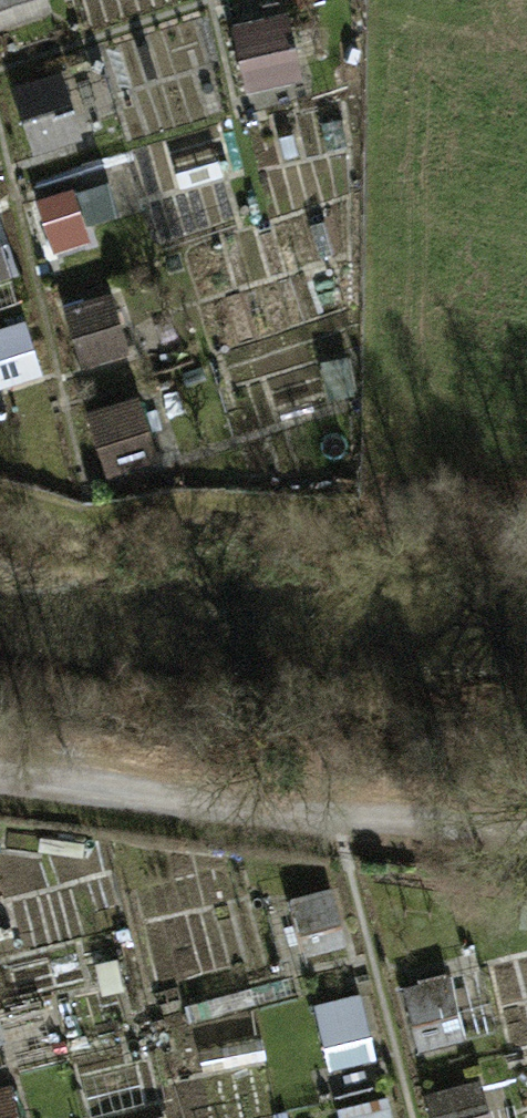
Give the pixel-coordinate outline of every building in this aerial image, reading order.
[(49,15),(46,0),(0,0),(0,26),(49,15)] [(232,30),(251,96),(309,80),(290,13),(232,30)] [(32,157),(85,144),(68,75),(15,87),(32,157)] [(104,182),(38,199),(51,251),(117,235),(104,182)] [(17,272),(1,212),(0,213),(0,277),(17,272)] [(66,276),(71,360),(147,356),(142,272),(66,276)] [(0,325),(0,386),(42,375),(27,318),(0,325)] [(138,398),(88,415),(105,468),(156,451),(138,398)] [(404,985),(419,1047),(498,1027),(482,965),(404,985)] [(313,1004),(331,1071),(378,1059),(360,992),(313,1004)] [(486,1083),(430,1090),(433,1117),(491,1117),(486,1083)] [(13,1086),(0,1088),(0,1117),(17,1117),(13,1086)] [(337,1117),(394,1117),(387,1096),(335,1111),(337,1117)]
